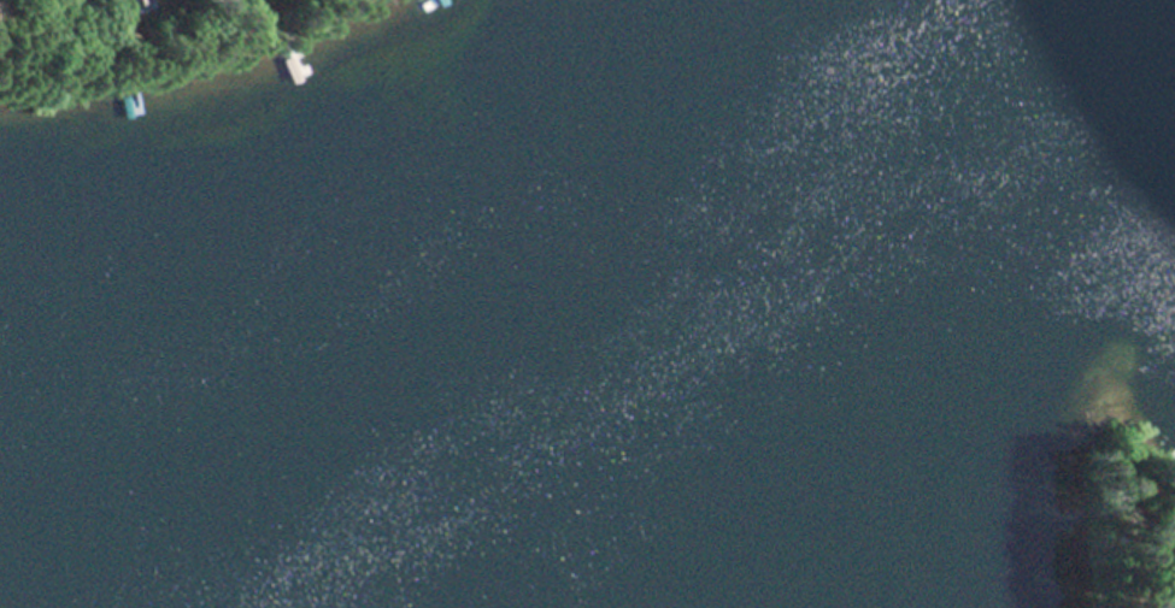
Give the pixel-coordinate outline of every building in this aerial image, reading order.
[(101,13),(99,0),(148,0),(139,2),(139,6),(101,13)] [(1165,604),(1174,599),(1174,607),(1167,607),(1165,604)]
